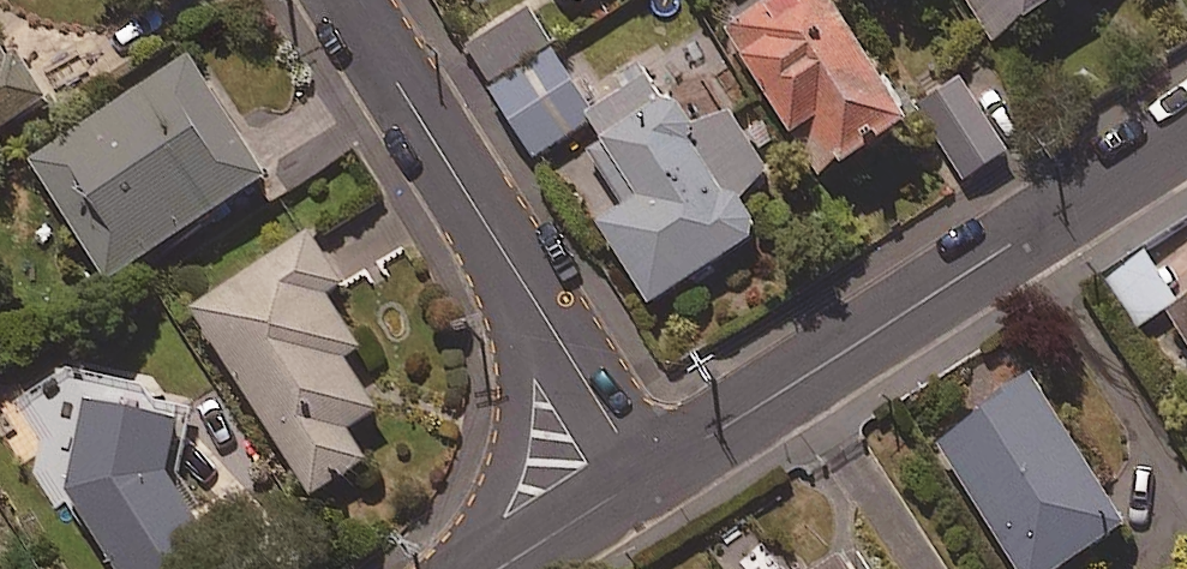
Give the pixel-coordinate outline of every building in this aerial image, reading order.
[(845,0),(762,0),(729,22),(827,172),(918,112),(845,0)] [(994,37),(1053,0),(971,0),(994,37)] [(494,89),(556,49),(527,5),(465,46),(494,89)] [(55,93),(0,10),(0,129),(55,93)] [(556,49),(494,89),(537,156),(599,115),(556,49)] [(274,172),(197,52),(34,158),(111,278),(274,172)] [(701,125),(675,84),(665,90),(651,69),(597,104),(606,118),(596,124),(610,145),(571,171),(654,300),(766,227),(742,190),(775,169),(733,104),(701,125)] [(1010,149),(963,76),(921,103),(969,176),(1010,149)] [(348,280),(316,229),(195,305),(314,493),(371,458),(351,426),(382,406),(349,354),(366,343),(332,290),(348,280)] [(1179,298),(1147,253),(1115,275),(1147,320),(1179,298)] [(1164,313),(1186,349),(1186,299),(1164,313)] [(1038,373),(938,438),(1024,568),(1059,568),(1134,520),(1038,373)] [(243,566),(174,470),(186,417),(87,395),(74,454),(64,497),(117,568),(238,568),(243,566)] [(851,549),(821,568),(864,568),(851,549)]
